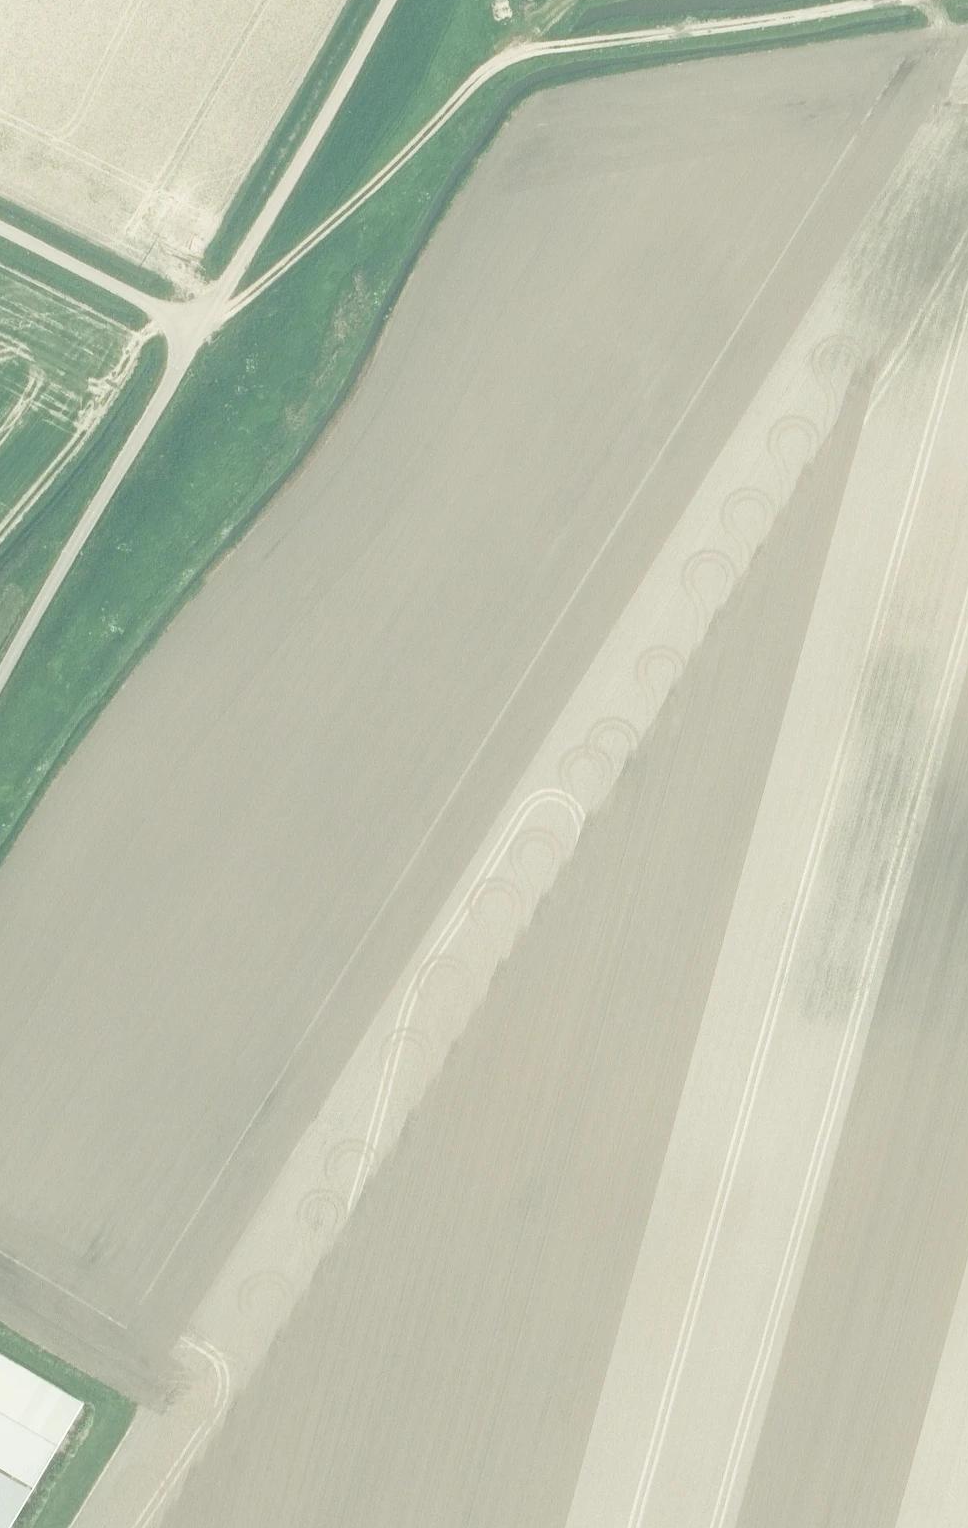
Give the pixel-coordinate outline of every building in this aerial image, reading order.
[(80,1402),(0,1355),(0,1527),(8,1527),(80,1402)]
